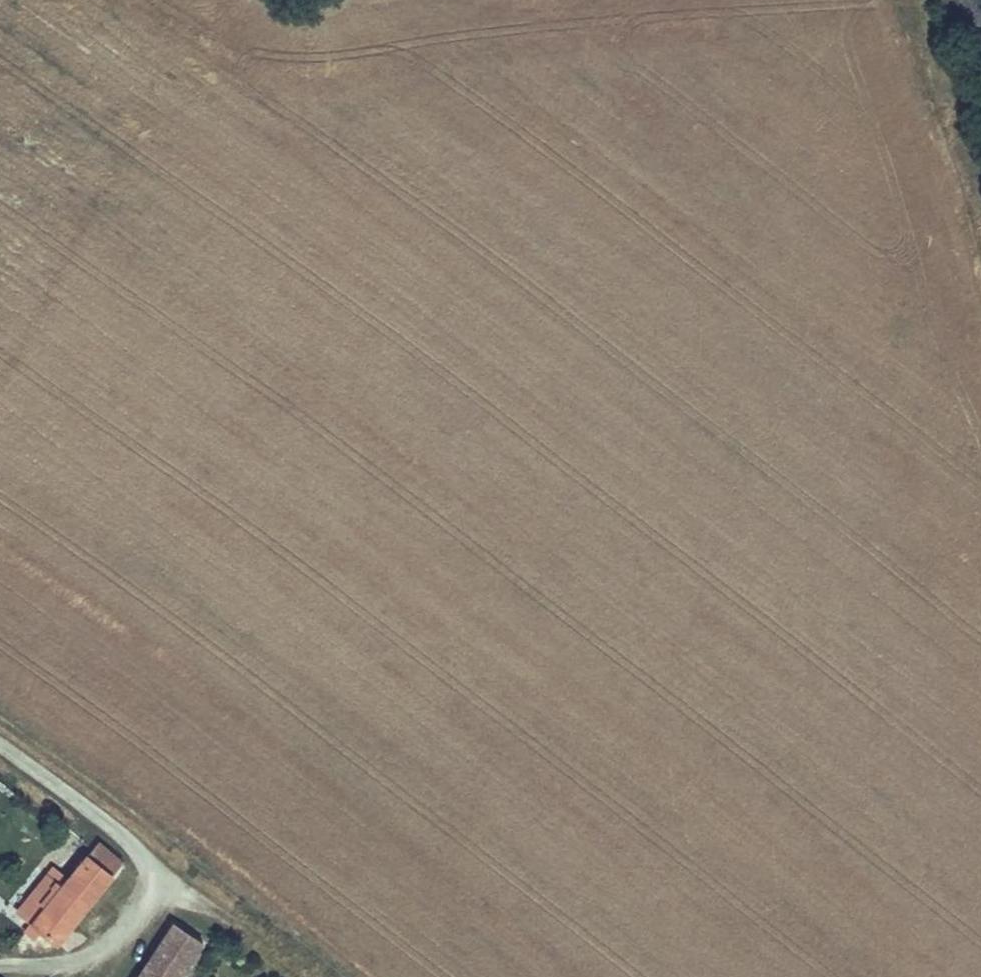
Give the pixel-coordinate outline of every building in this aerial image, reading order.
[(117,866),(93,847),(31,925),(41,933),(54,944),(117,866)] [(169,923),(134,976),(174,976),(197,943),(169,923)] [(31,925),(24,933),(33,942),(41,933),(31,925)]
